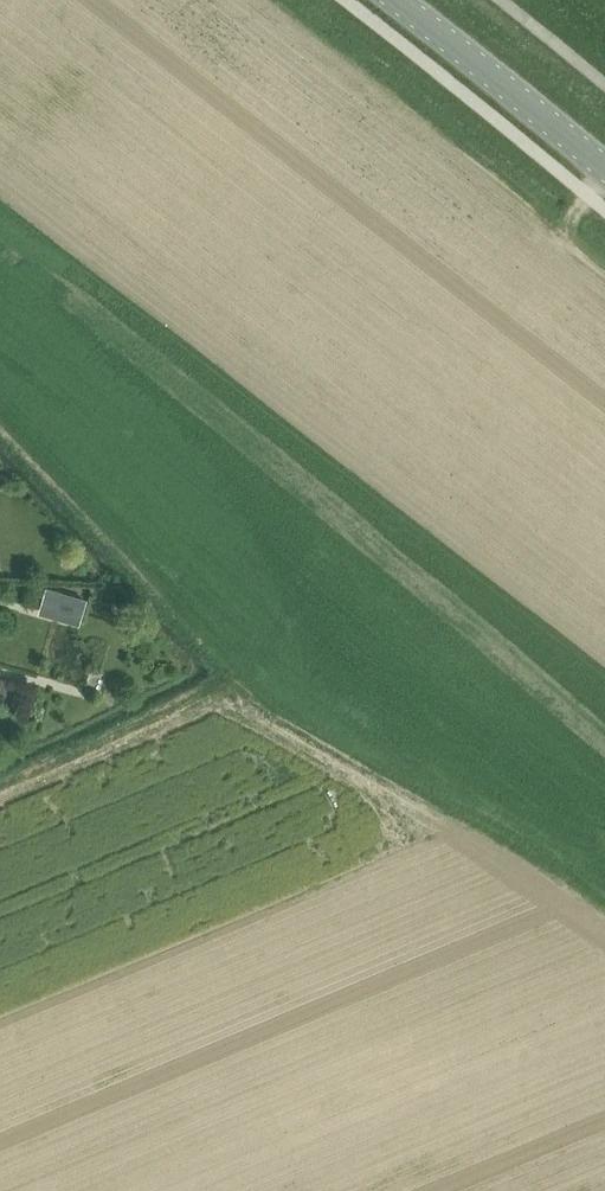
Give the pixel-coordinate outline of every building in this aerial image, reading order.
[(71,615),(80,591),(43,578),(34,601),(71,615)]
